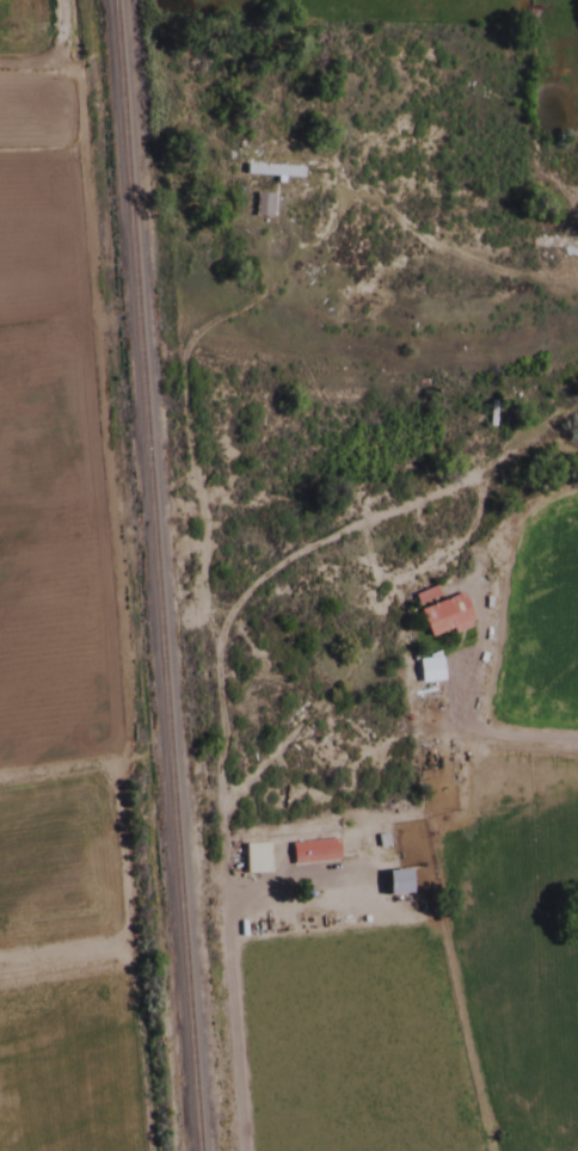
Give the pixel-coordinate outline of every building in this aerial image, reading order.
[(298,180),(298,168),(241,168),(241,180),(298,180)] [(250,220),(269,221),(270,197),(251,196),(250,220)] [(414,608),(433,600),(429,591),(410,599),(414,608)] [(468,629),(457,597),(414,612),(425,644),(468,629)] [(438,681),(433,661),(412,665),(417,686),(438,681)] [(288,867),(335,865),(333,843),(287,846),(288,867)] [(266,878),(266,847),(240,847),(240,878),(266,878)] [(404,874),(380,874),(380,897),(404,897),(404,874)]
